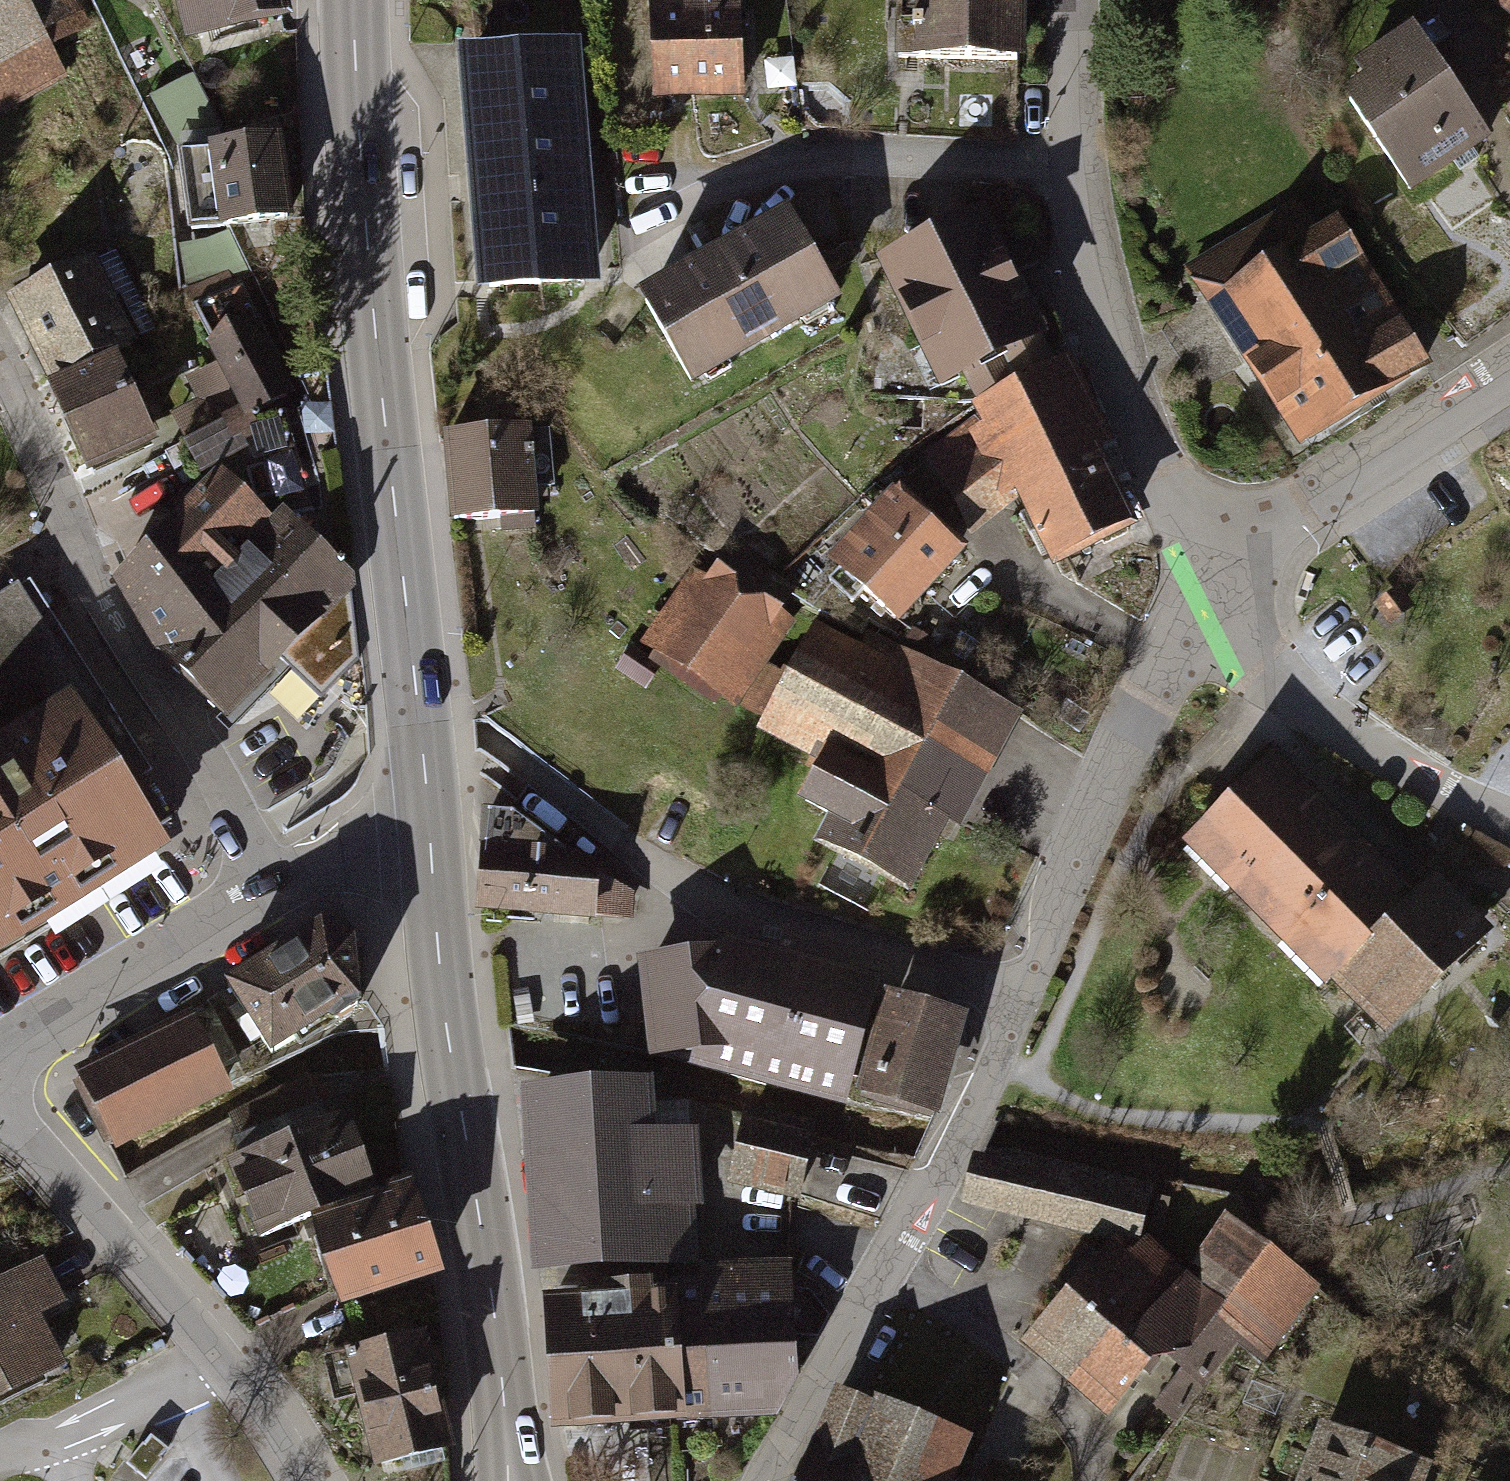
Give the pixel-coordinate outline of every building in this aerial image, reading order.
[(83,27),(68,0),(0,0),(0,73),(83,27)] [(192,34),(283,12),(280,0),(183,0),(192,34)] [(655,93),(741,91),(737,0),(650,0),(655,93)] [(900,56),(1017,58),(1018,0),(900,0),(900,56)] [(1349,100),(1411,189),(1453,159),(1460,169),(1476,157),(1470,148),(1486,137),(1424,48),(1434,42),(1423,27),(1414,33),(1412,31),(1358,69),(1370,85),(1349,100)] [(565,50),(473,57),(492,284),(585,276),(565,50)] [(161,89),(172,135),(216,124),(205,78),(161,89)] [(287,218),(278,143),(182,154),(191,229),(287,218)] [(702,270),(646,302),(692,380),(834,297),(788,219),(732,252),(728,245),(718,242),(706,243),(700,252),(698,263),(702,270)] [(978,219),(895,260),(907,303),(927,344),(938,338),(956,373),(963,370),(980,402),(1039,372),(1022,342),(1035,335),(978,219)] [(1216,300),(1303,439),(1422,364),(1399,326),(1397,327),(1390,316),(1372,328),(1336,272),(1357,259),(1336,225),(1216,300)] [(212,243),(228,275),(245,267),(230,235),(212,243)] [(88,265),(17,300),(57,379),(127,344),(115,321),(131,314),(122,296),(107,304),(88,265)] [(175,276),(158,279),(162,310),(183,305),(175,276)] [(223,278),(197,291),(202,303),(195,307),(248,411),(259,408),(275,404),(286,397),(268,362),(278,357),(241,284),(229,291),(223,278)] [(147,435),(113,360),(53,388),(88,462),(147,435)] [(1039,372),(980,402),(991,424),(981,429),(988,444),(945,479),(974,520),(1011,492),(1020,488),(1055,559),(1126,524),(1050,367),(1039,372)] [(159,649),(226,713),(354,578),(310,536),(320,533),(285,413),(262,420),(259,408),(248,411),(187,445),(209,484),(117,582),(159,649)] [(542,431),(449,438),(456,518),(504,514),(505,529),(533,527),(530,488),(551,487),(548,452),(544,452),(542,431)] [(956,550),(902,502),(840,570),(894,619),(956,550)] [(731,549),(662,649),(724,691),(792,591),(731,549)] [(170,821),(19,584),(0,596),(0,929),(170,821)] [(832,751),(888,646),(873,638),(865,653),(820,630),(783,699),(756,684),(744,706),(832,751)] [(905,887),(1001,705),(888,646),(832,751),(806,800),(838,817),(824,844),(905,887)] [(659,668),(631,649),(620,666),(648,685),(659,668)] [(1259,896),(1324,826),(1264,765),(1196,834),(1259,896)] [(513,817),(487,815),(480,905),(622,917),(625,890),(563,858),(563,855),(513,817)] [(1324,826),(1259,896),(1385,1023),(1476,932),(1428,885),(1405,908),(1324,826)] [(321,926),(229,985),(272,1054),(328,1017),(332,1020),(357,1005),(352,941),(321,926)] [(518,1024),(644,1020),(642,944),(682,942),(682,928),(516,933),(518,1024)] [(869,991),(726,955),(726,952),(653,960),(663,1051),(738,1045),(763,1051),(762,1060),(845,1080),(869,991)] [(952,1016),(898,999),(872,1087),(927,1103),(952,1016)] [(214,1071),(236,1060),(212,1012),(86,1074),(119,1141),(223,1089),(214,1071)] [(643,1089),(541,1094),(550,1262),(678,1255),(675,1202),(694,1201),(690,1132),(645,1135),(643,1089)] [(320,1107),(238,1141),(245,1158),(232,1162),(262,1235),(316,1214),(372,1191),(348,1117),(327,1124),(320,1107)] [(811,1137),(746,1121),(733,1178),(798,1193),(811,1137)] [(1138,1236),(1152,1190),(1026,1161),(1023,1172),(980,1162),(970,1195),(1138,1236)] [(394,1201),(366,1210),(389,1282),(434,1268),(407,1186),(391,1191),(394,1201)] [(389,1282),(366,1210),(338,1219),(335,1210),(317,1215),(344,1297),(389,1282)] [(1245,1234),(1223,1230),(1199,1262),(1213,1275),(1201,1294),(1183,1279),(1148,1318),(1130,1305),(1078,1372),(1115,1403),(1158,1347),(1185,1367),(1205,1383),(1231,1345),(1245,1334),(1258,1344),(1306,1281),(1245,1234)] [(1115,1249),(1038,1335),(1078,1372),(1130,1305),(1148,1318),(1183,1279),(1143,1245),(1127,1261),(1115,1249)] [(54,1365),(26,1313),(54,1298),(38,1268),(0,1288),(0,1393),(54,1365)] [(705,1270),(706,1295),(708,1339),(792,1335),(787,1269),(705,1270)] [(558,1421),(678,1414),(671,1297),(647,1298),(647,1285),(599,1288),(600,1301),(551,1304),(558,1421)] [(706,1295),(671,1297),(678,1414),(713,1412),(708,1339),(706,1295)] [(792,1335),(708,1339),(713,1412),(778,1406),(794,1378),(792,1335)] [(446,1446),(418,1336),(325,1360),(336,1401),(364,1393),(382,1462),(446,1446)] [(1177,1418),(1205,1383),(1185,1367),(1157,1403),(1177,1418)] [(877,1408),(837,1392),(800,1480),(846,1480),(877,1408)] [(954,1440),(877,1408),(846,1480),(936,1480),(954,1440)] [(1325,1431),(1306,1480),(1405,1480),(1412,1463),(1325,1431)] [(162,1458),(143,1443),(127,1463),(146,1478),(162,1458)]
